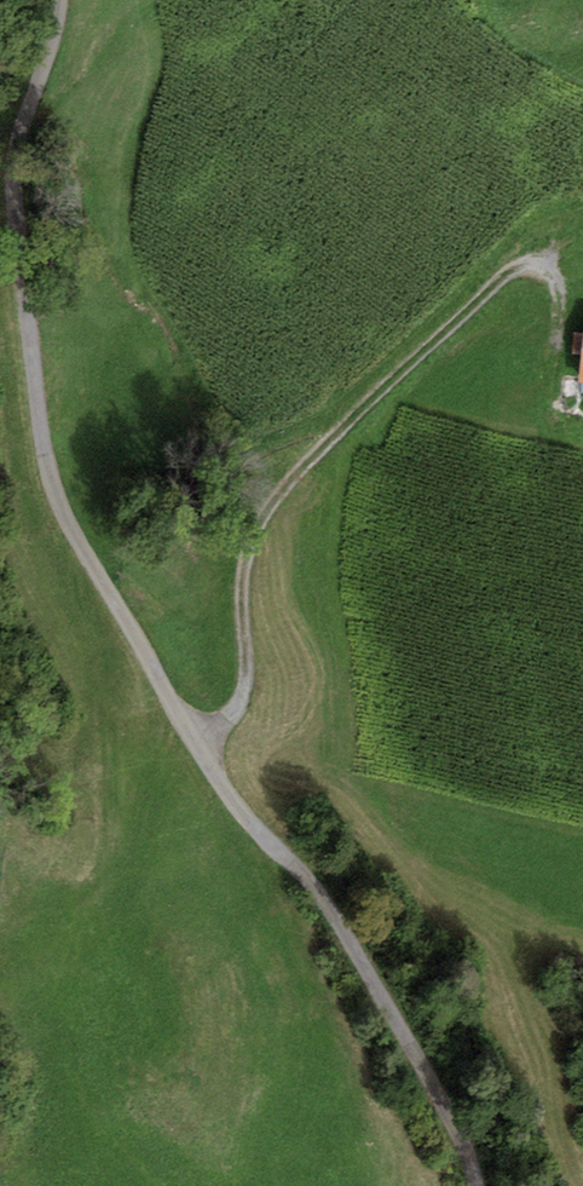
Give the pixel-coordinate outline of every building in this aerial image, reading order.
[(574,335),(571,356),(581,357),(578,386),(582,387),(582,335),(574,335)]
